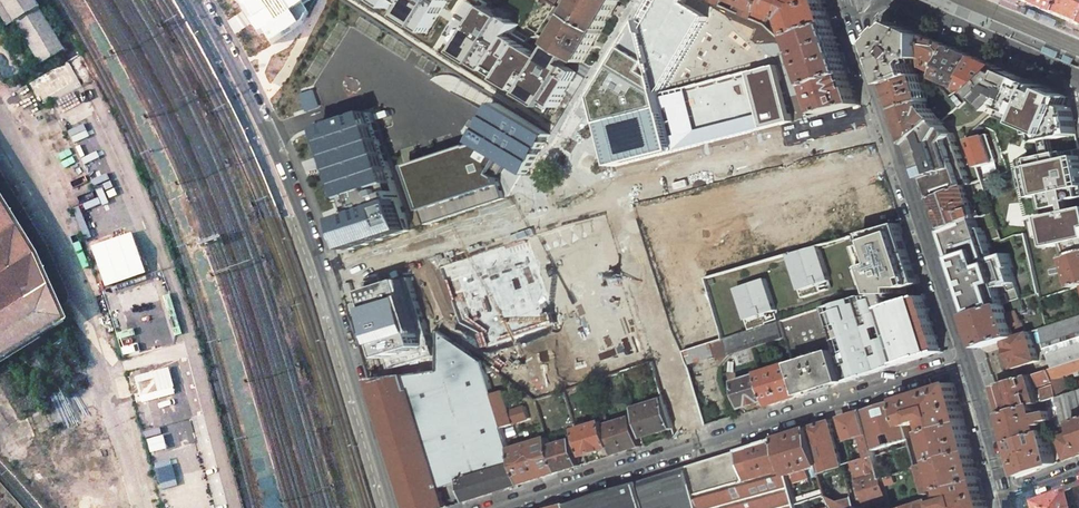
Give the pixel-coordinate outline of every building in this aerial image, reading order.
[(40,65),(65,50),(34,0),(0,0),(40,65)] [(275,46),(310,23),(303,11),(314,2),(313,0),(244,0),(275,46)] [(379,3),(391,7),(395,2),(406,8),(401,16),(557,114),(584,62),(556,45),(482,0),(381,0),(379,3)] [(573,15),(602,33),(613,14),(617,7),(621,0),(582,0),(573,15)] [(664,95),(709,26),(715,13),(691,0),(658,0),(615,70),(664,95)] [(734,11),(766,24),(769,17),(755,13),(757,7),(771,13),(772,10),(777,0),(739,0),(734,11)] [(772,10),(789,18),(779,27),(769,17),(766,24),(782,41),(788,39),(796,36),(834,24),(826,0),(777,0),(772,10)] [(1025,2),(1048,12),(1053,0),(1026,0),(1025,2)] [(1048,12),(1074,23),(1078,11),(1078,0),(1053,0),(1048,12)] [(573,15),(556,45),(584,62),(602,33),(573,15)] [(834,24),(796,36),(802,55),(797,57),(794,48),(791,49),(788,39),(782,41),(801,91),(814,86),(851,74),(834,24)] [(901,25),(881,44),(894,83),(918,76),(914,64),(920,58),(927,58),(927,36),(901,25)] [(953,47),(927,36),(927,58),(927,67),(942,73),(953,47)] [(976,57),(953,47),(942,73),(940,78),(963,88),(976,57)] [(742,75),(664,95),(677,151),(800,120),(781,57),(740,68),(742,75)] [(1003,69),(976,57),(963,88),(968,90),(967,92),(971,94),(972,92),(976,94),(985,85),(987,83),(1003,69)] [(189,304),(106,100),(94,108),(68,61),(28,83),(41,105),(50,100),(97,197),(71,208),(122,355),(163,507),(245,507),(189,304)] [(1021,92),(1027,79),(1003,69),(987,83),(985,85),(976,94),(982,100),(983,100),(989,106),(990,105),(996,112),(1006,102),(1016,102),(1021,92)] [(664,95),(615,70),(595,103),(612,167),(627,164),(677,151),(664,95)] [(851,74),(814,86),(824,114),(836,112),(862,105),(851,74)] [(918,76),(894,83),(903,109),(927,102),(930,101),(928,94),(930,94),(926,80),(923,81),(923,75),(918,76)] [(1069,97),(1027,79),(1021,92),(1016,102),(1054,117),(1072,113),(1069,97)] [(503,101),(476,145),(503,160),(527,175),(529,172),(552,132),(503,101)] [(927,102),(903,109),(915,145),(942,121),(931,109),(929,110),(927,102)] [(374,111),(324,129),(350,202),(355,218),(344,222),(355,254),(415,233),(404,202),(401,204),(395,189),(401,186),(374,111)] [(843,126),(851,153),(874,146),(866,119),(843,126)] [(933,199),(970,184),(953,135),(942,121),(915,145),(933,199)] [(1078,141),(1075,129),(1060,133),(1059,130),(1042,135),(1042,138),(1026,142),(1029,153),(1049,148),(1078,141)] [(985,136),(969,140),(978,166),(985,165),(994,162),(985,136)] [(1049,148),(1056,181),(1065,179),(1078,177),(1078,146),(1078,141),(1049,148)] [(1026,142),(1004,148),(1007,159),(1029,153),(1026,142)] [(476,145),(409,168),(428,223),(505,197),(499,177),(494,174),(503,160),(476,145)] [(987,193),(989,199),(996,197),(985,165),(978,166),(982,179),(987,193)] [(1065,179),(1069,200),(1078,198),(1078,177),(1065,179)] [(970,184),(933,199),(944,231),(969,221),(978,218),(973,202),(979,200),(977,196),(987,193),(982,179),(970,184)] [(66,318),(38,253),(0,192),(0,361),(64,321),(66,318)] [(1025,233),(1039,293),(1041,299),(1068,290),(1065,283),(1073,281),(1069,267),(1061,269),(1060,267),(1064,260),(1069,258),(1078,255),(1078,216),(1025,233)] [(900,291),(909,290),(915,290),(919,288),(901,231),(905,230),(902,221),(853,236),(856,245),(851,247),(866,297),(900,296),(900,291)] [(969,221),(944,231),(956,265),(975,255),(967,234),(973,232),(969,221)] [(527,240),(440,268),(458,323),(479,331),(484,345),(553,324),(527,240)] [(819,246),(790,255),(802,297),(822,291),(819,283),(830,280),(819,246)] [(956,265),(973,316),(998,308),(1006,305),(988,248),(975,255),(956,265)] [(1069,258),(1078,287),(1078,255),(1069,258)] [(388,364),(432,352),(411,278),(362,293),(388,364)] [(736,289),(750,331),(767,325),(771,324),(768,314),(776,311),(766,280),(736,289)] [(823,307),(837,350),(847,382),(905,364),(887,308),(925,296),(910,296),(909,290),(900,291),(900,296),(866,297),(860,296),(823,307)] [(887,308),(905,364),(944,351),(925,296),(887,308)] [(998,308),(973,316),(984,347),(985,347),(998,343),(1007,340),(1027,333),(1019,312),(1009,315),(1006,305),(998,308)] [(1042,328),(1054,369),(1078,360),(1078,317),(1047,327),(1042,328)] [(750,331),(727,338),(732,356),(736,353),(754,348),(786,338),(780,321),(771,324),(767,325),(750,331)] [(370,380),(410,507),(445,507),(447,507),(440,486),(462,479),(468,501),(521,484),(511,449),(504,427),(493,394),(483,362),(451,340),(440,332),(441,371),(370,380)] [(1027,333),(1007,340),(1015,369),(1039,361),(1030,332),(1027,333)] [(732,356),(727,338),(724,339),(712,343),(716,355),(724,365),(726,363),(732,356)] [(998,343),(985,347),(985,349),(990,352),(998,349),(999,347),(998,343)] [(754,348),(736,353),(740,365),(757,360),(754,348)] [(808,359),(794,364),(804,395),(847,382),(837,350),(816,357),(815,354),(807,357),(808,359)] [(1049,370),(1052,380),(1078,371),(1078,360),(1054,369),(1049,370)] [(794,363),(761,374),(769,400),(771,406),(804,395),(794,364),(794,363)] [(1049,370),(997,387),(1005,414),(1047,400),(1053,398),(1058,397),(1054,386),(1037,391),(1036,388),(1053,382),(1052,380),(1049,370)] [(761,374),(735,382),(743,408),(769,400),(761,374)] [(954,383),(900,400),(911,437),(922,434),(918,423),(927,421),(930,432),(965,422),(954,383)] [(504,390),(493,394),(504,427),(514,424),(514,423),(530,418),(527,406),(511,411),(504,390)] [(1053,398),(1056,410),(1057,414),(1061,413),(1065,425),(1071,423),(1076,422),(1078,421),(1078,390),(1058,397),(1053,398)] [(914,448),(911,437),(900,400),(864,411),(883,478),(894,475),(919,467),(919,466),(914,448)] [(1047,400),(1005,414),(1012,443),(1042,433),(1040,426),(1054,423),(1052,419),(1058,418),(1057,414),(1056,410),(1050,411),(1047,400)] [(665,401),(635,409),(644,438),(674,428),(665,401)] [(811,428),(823,472),(828,489),(829,495),(833,507),(861,507),(871,505),(889,500),(885,486),(883,478),(864,411),(842,418),(855,462),(845,465),(832,421),(811,428)] [(608,414),(602,415),(604,421),(612,448),(615,455),(641,447),(632,417),(611,424),(608,414)] [(586,421),(576,425),(586,456),(612,448),(604,421),(588,427),(586,421)] [(930,432),(927,433),(935,461),(973,451),(965,422),(930,432)] [(1060,433),(1073,429),(1071,423),(1065,425),(1061,427),(1058,428),(1060,433)] [(542,439),(511,449),(521,484),(559,472),(551,446),(544,425),(538,427),(542,439)] [(811,428),(779,438),(789,476),(813,468),(815,475),(823,472),(811,428)] [(1042,433),(1012,443),(1021,476),(1056,464),(1047,431),(1042,433)] [(1078,456),(1078,431),(1074,433),(1074,432),(1060,437),(1068,460),(1078,456)] [(797,505),(796,499),(789,476),(779,438),(740,450),(689,466),(700,507),(798,507),(797,505)] [(573,439),(551,446),(559,472),(581,465),(573,439)] [(924,445),(914,448),(919,466),(929,463),(924,445)] [(973,451),(935,461),(943,490),(946,489),(981,480),(973,451)] [(929,463),(919,466),(919,467),(927,494),(937,491),(929,463)] [(689,466),(639,482),(567,504),(568,507),(700,507),(689,466)] [(894,475),(883,478),(885,486),(896,483),(894,475)] [(946,489),(949,500),(930,506),(931,507),(989,507),(981,480),(946,489)] [(828,489),(796,499),(797,505),(829,495),(828,489)] [(1028,503),(1029,507),(1067,507),(1063,491),(1028,503)] [(829,495),(797,505),(798,507),(833,507),(829,495)] [(889,500),(871,505),(872,507),(891,507),(889,500)]
